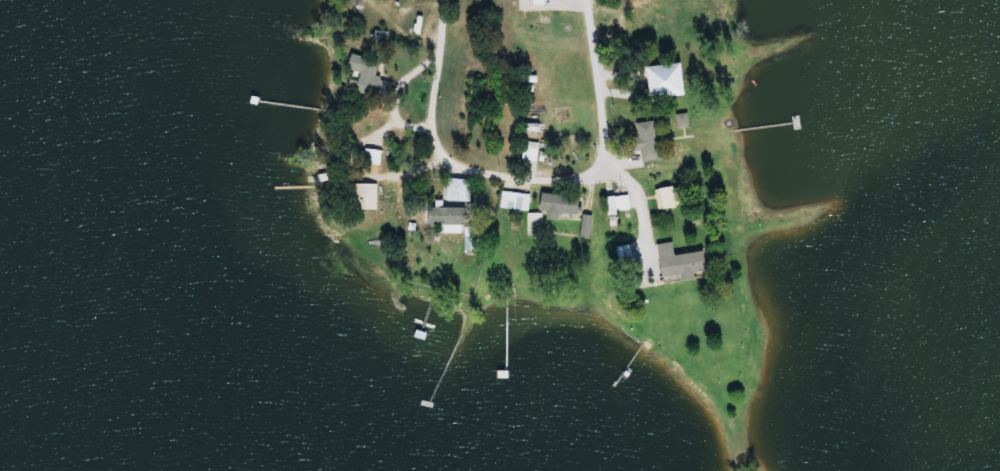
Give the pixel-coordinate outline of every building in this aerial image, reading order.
[(351,70),(355,72),(350,93),(390,102),(395,83),(377,79),(381,61),(355,54),(351,70)] [(653,100),(689,98),(686,64),(651,67),(653,100)] [(645,163),(662,160),(655,122),(638,125),(645,163)] [(542,144),(526,142),(523,162),(540,164),(542,144)] [(383,151),(366,150),(365,166),(382,167),(383,151)] [(472,202),(472,179),(448,179),(448,202),(472,202)] [(351,185),(351,211),(379,211),(379,185),(351,185)] [(679,188),(663,189),(664,210),(680,209),(679,188)] [(501,209),(530,213),(532,196),(503,192),(501,209)] [(544,213),(551,213),(551,219),(562,220),(562,214),(583,215),(584,197),(544,195),(544,213)] [(609,196),(609,214),(631,214),(631,196),(609,196)] [(443,234),(466,234),(466,209),(435,209),(435,226),(443,226),(443,234)] [(529,236),(543,236),(543,215),(529,215),(529,236)] [(584,240),(594,240),(594,217),(584,217),(584,240)] [(477,252),(477,235),(467,236),(468,252),(477,252)] [(665,277),(684,275),(685,282),(698,280),(697,273),(710,271),(707,252),(677,256),(675,243),(660,245),(665,277)] [(619,247),(620,260),(633,260),(633,246),(619,247)]
